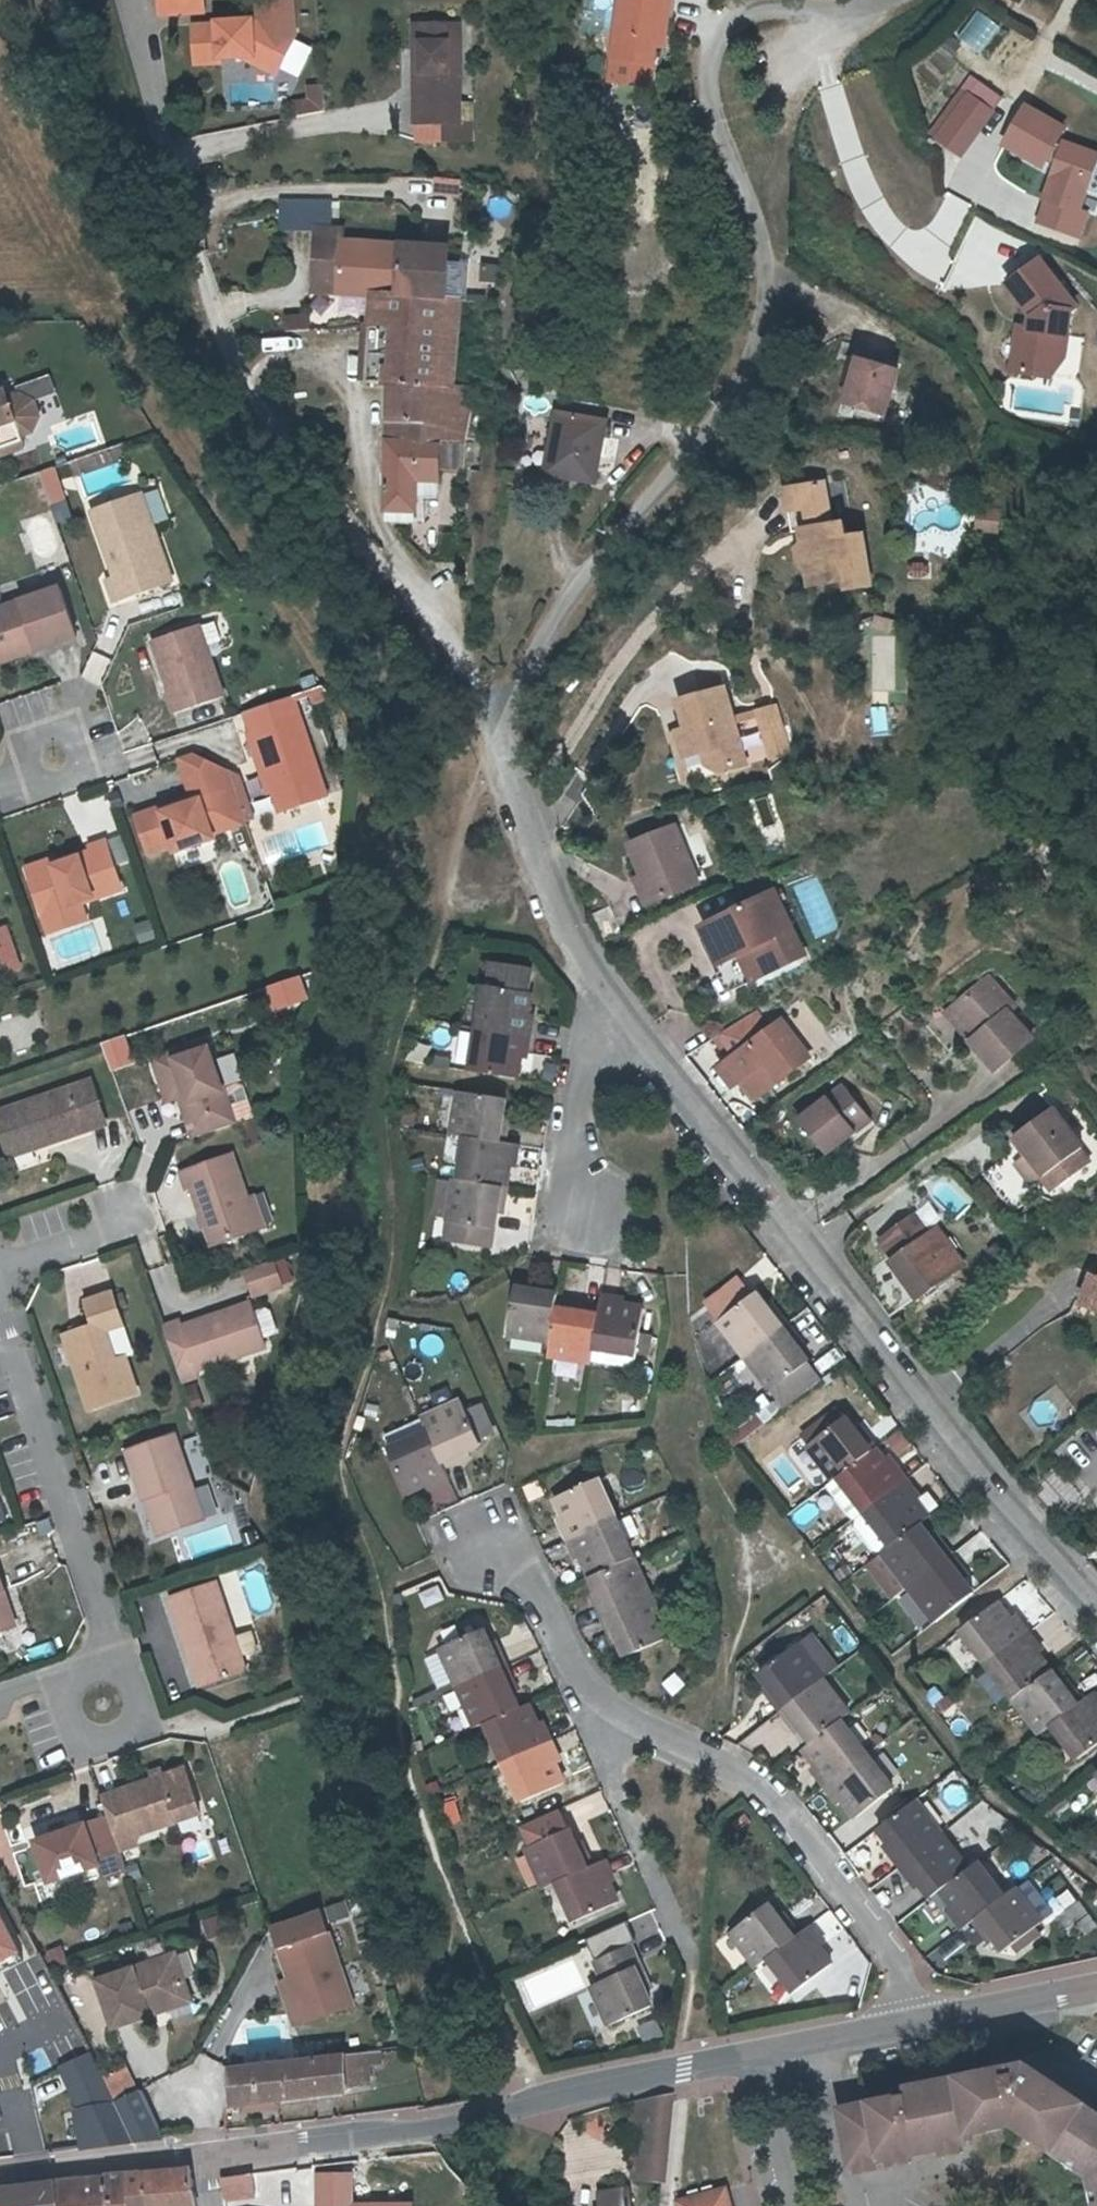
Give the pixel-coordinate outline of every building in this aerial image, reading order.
[(157,32),(202,28),(200,0),(155,0),(157,32)] [(651,71),(652,53),(661,54),(665,3),(636,0),(619,0),(614,68),(651,71)] [(406,127),(434,126),(435,144),(465,142),(464,123),(450,124),(439,125),(438,98),(448,97),(444,27),(400,29),(406,127)] [(214,41),(190,42),(193,80),(218,79),(218,74),(238,73),(252,72),(276,84),(291,54),(256,36),(243,37),(237,44),(228,44),(228,38),(213,39),(214,41)] [(660,72),(661,54),(652,53),(651,71),(660,72)] [(651,71),(614,68),(613,90),(649,93),(651,71)] [(252,72),(238,73),(274,90),(276,84),(252,72)] [(1011,100),(988,84),(954,128),(977,144),(1011,100)] [(439,125),(450,124),(448,97),(438,98),(439,125)] [(290,120),(293,132),(320,124),(316,98),(305,99),(307,116),(290,120)] [(407,291),(408,239),(349,238),(349,226),(337,227),(336,216),(334,216),(284,219),(285,243),(322,241),(321,291),(346,291),(379,291),(407,291)] [(219,234),(211,235),(213,244),(221,242),(219,234)] [(408,239),(407,291),(431,292),(432,239),(429,240),(408,239)] [(432,239),(431,292),(456,292),(455,252),(455,240),(432,239)] [(1065,326),(1076,328),(1078,308),(1090,299),(1054,253),(1021,278),(1044,309),(1042,323),(1028,320),(1021,364),(1046,367),(1049,345),(1061,348),(1065,326)] [(434,429),(451,429),(474,431),(479,388),(480,384),(462,384),(466,292),(456,292),(431,292),(407,291),(379,291),(379,306),(378,322),(378,380),(400,381),(436,381),(436,383),(436,384),(436,417),(428,417),(428,425),(428,428),(434,429)] [(317,311),(293,314),(295,330),(318,328),(317,311)] [(1058,368),(1076,328),(1065,326),(1061,348),(1049,345),(1046,367),(1058,368)] [(855,398),(895,408),(907,362),(866,351),(855,398)] [(400,381),(400,433),(428,433),(429,437),(434,437),(434,429),(428,428),(428,425),(428,417),(436,417),(436,384),(436,383),(436,381),(400,381)] [(18,434),(16,429),(27,425),(34,411),(28,395),(13,387),(2,391),(0,384),(0,440),(18,434)] [(566,405),(560,466),(608,472),(615,411),(566,405)] [(428,458),(399,458),(400,508),(404,508),(405,516),(423,516),(424,506),(427,506),(428,491),(451,491),(451,429),(434,429),(434,437),(429,437),(428,458)] [(428,458),(429,437),(428,433),(400,433),(400,446),(399,458),(428,458)] [(18,434),(0,440),(0,447),(20,440),(18,434)] [(36,465),(43,488),(59,483),(51,459),(36,465)] [(834,586),(870,579),(871,587),(895,582),(886,532),(870,535),(867,520),(855,522),(848,480),(808,487),(815,528),(824,527),(826,541),(821,549),(825,565),(832,571),(834,586)] [(104,572),(111,593),(169,572),(137,485),(88,503),(112,569),(104,572)] [(972,532),(999,533),(1000,508),(973,507),(972,532)] [(33,643),(73,629),(56,580),(0,599),(0,644),(30,634),(33,643)] [(167,683),(163,684),(169,705),(219,688),(196,616),(150,631),(167,683)] [(33,643),(30,634),(0,644),(0,655),(33,643)] [(873,636),(873,691),(895,691),(896,636),(873,636)] [(684,731),(676,733),(691,783),(744,767),(723,692),(676,704),(684,731)] [(873,733),(891,731),(887,705),(869,708),(873,733)] [(257,749),(270,785),(277,805),(323,789),(296,710),(245,728),(252,751),(257,749)] [(191,745),(177,750),(184,772),(189,770),(197,791),(160,804),(159,800),(135,807),(148,844),(172,836),(175,843),(213,829),(212,824),(243,813),(241,808),(225,761),(191,745)] [(265,786),(270,785),(257,749),(252,751),(265,786)] [(236,765),(225,761),(241,808),(250,805),(236,765)] [(189,770),(184,772),(190,788),(159,800),(160,804),(197,791),(189,770)] [(619,843),(634,874),(645,898),(688,877),(663,823),(619,843)] [(55,856),(25,867),(40,909),(79,896),(120,882),(104,834),(87,840),(89,845),(55,856)] [(24,861),(25,867),(55,856),(53,851),(24,861)] [(645,898),(634,874),(623,880),(635,903),(645,898)] [(738,951),(751,976),(803,947),(768,885),(695,926),(707,947),(720,940),(729,955),(738,951)] [(79,896),(40,909),(46,927),(85,914),(79,896)] [(601,935),(616,930),(608,906),(592,912),(601,935)] [(136,942),(153,938),(149,918),(131,922),(136,942)] [(14,961),(0,920),(0,966),(14,961)] [(720,940),(707,947),(731,988),(751,976),(738,951),(729,955),(720,940)] [(489,957),(485,980),(524,987),(527,963),(489,957)] [(992,1028),(985,1033),(1008,1060),(1045,1029),(1022,1003),(1028,997),(1001,968),(966,998),(992,1028)] [(524,987),(485,980),(482,980),(476,1021),(526,1029),(529,1006),(525,1006),(528,988),(524,987)] [(992,1028),(966,998),(959,1004),(985,1033),(992,1028)] [(754,1012),(720,1033),(736,1055),(768,1030),(754,1012)] [(737,1081),(743,1077),(757,1096),(809,1056),(782,1019),(768,1030),(736,1055),(724,1064),(737,1081)] [(526,1029),(476,1021),(469,1064),(514,1070),(517,1052),(523,1053),(526,1029)] [(198,1131),(235,1119),(236,1118),(224,1084),(208,1035),(153,1054),(166,1092),(182,1086),(198,1131)] [(874,1103),(852,1074),(807,1108),(836,1145),(865,1122),(859,1115),(874,1103)] [(7,1153),(87,1126),(85,1121),(102,1116),(89,1077),(0,1106),(0,1132),(7,1153)] [(238,1079),(224,1084),(236,1118),(253,1113),(243,1083),(238,1079)] [(501,1089),(457,1083),(450,1131),(464,1133),(500,1138),(504,1115),(498,1114),(501,1089)] [(1019,1129),(1055,1104),(1050,1096),(1032,1109),(1030,1105),(1011,1118),(1019,1129)] [(859,1115),(865,1122),(880,1110),(874,1103),(859,1115)] [(1055,1104),(1019,1129),(1031,1145),(1049,1168),(1044,1172),(1054,1186),(1089,1160),(1079,1146),(1084,1143),(1055,1104)] [(500,1138),(464,1133),(458,1175),(503,1183),(506,1161),(511,1162),(514,1140),(500,1138)] [(1049,1168),(1031,1145),(1018,1155),(1035,1178),(1044,1172),(1049,1168)] [(258,1223),(247,1193),(232,1149),(179,1166),(185,1184),(190,1182),(211,1241),(233,1233),(258,1225),(258,1223)] [(428,1210),(447,1213),(453,1178),(434,1174),(428,1210)] [(453,1178),(447,1213),(446,1217),(447,1217),(493,1224),(496,1203),(500,1203),(503,1183),(458,1175),(453,1174),(453,1178)] [(253,1190),(247,1193),(258,1223),(264,1221),(253,1190)] [(924,1240),(931,1235),(917,1215),(896,1229),(909,1248),(901,1253),(894,1258),(904,1272),(879,1290),(895,1312),(924,1292),(928,1298),(943,1287),(939,1280),(947,1274),(940,1262),(935,1257),(924,1240)] [(493,1224),(447,1217),(444,1236),(489,1243),(493,1224)] [(909,1248),(896,1229),(888,1235),(901,1253),(909,1248)] [(935,1257),(940,1262),(947,1259),(931,1235),(924,1240),(935,1257)] [(272,1256),(244,1265),(253,1291),(281,1282),(272,1256)] [(1082,1296),(1093,1269),(1096,1270),(1096,1267),(1096,1257),(1086,1265),(1075,1293),(1082,1296)] [(1096,1270),(1093,1269),(1082,1296),(1096,1302),(1096,1267),(1096,1270)] [(553,1297),(556,1279),(534,1276),(533,1283),(511,1279),(504,1324),(548,1331),(553,1297)] [(735,1278),(704,1301),(716,1317),(747,1294),(735,1278)] [(597,1298),(589,1349),(625,1355),(630,1351),(632,1342),(632,1343),(633,1342),(645,1344),(648,1323),(636,1321),(639,1298),(619,1295),(620,1289),(598,1286),(597,1298)] [(110,1289),(85,1297),(93,1321),(63,1332),(90,1405),(137,1388),(124,1352),(114,1356),(104,1326),(122,1320),(110,1289)] [(715,1318),(740,1353),(782,1323),(768,1305),(763,1309),(751,1292),(716,1317),(715,1318)] [(553,1297),(548,1331),(546,1344),(589,1350),(589,1349),(597,1298),(575,1294),(573,1300),(553,1297)] [(172,1350),(182,1378),(199,1372),(196,1367),(266,1343),(262,1333),(253,1307),(250,1298),(181,1322),(179,1318),(163,1323),(172,1350)] [(253,1307),(262,1333),(274,1329),(276,1324),(270,1306),(265,1303),(253,1307)] [(782,1323),(740,1353),(766,1389),(779,1407),(816,1378),(804,1362),(792,1346),(797,1342),(782,1323)] [(811,1357),(817,1371),(840,1362),(834,1348),(811,1357)] [(416,1412),(438,1460),(458,1451),(455,1445),(475,1437),(455,1394),(415,1411),(416,1412)] [(797,1433),(805,1443),(842,1415),(834,1404),(797,1433)] [(445,1474),(438,1460),(416,1412),(381,1430),(387,1442),(383,1445),(402,1487),(422,1478),(424,1484),(445,1474)] [(842,1415),(805,1443),(830,1479),(833,1476),(874,1446),(860,1427),(854,1432),(842,1415)] [(897,1428),(882,1439),(901,1462),(915,1450),(897,1428)] [(150,1493),(163,1529),(203,1515),(174,1430),(127,1447),(143,1495),(146,1494),(150,1493)] [(813,1485),(826,1475),(798,1440),(786,1450),(813,1485)] [(874,1446),(833,1476),(860,1513),(878,1500),(906,1478),(893,1460),(887,1464),(874,1446)] [(555,1512),(565,1536),(614,1514),(594,1470),(551,1490),(560,1509),(555,1512)] [(1064,1470),(1034,1495),(1055,1519),(1085,1493),(1064,1470)] [(860,1513),(833,1476),(830,1479),(823,1484),(850,1520),(852,1519),(860,1513)] [(878,1500),(860,1513),(886,1547),(916,1525),(927,1517),(915,1501),(920,1497),(906,1478),(878,1500)] [(195,1487),(204,1514),(215,1511),(207,1483),(195,1487)] [(158,1531),(163,1529),(150,1493),(146,1494),(158,1531)] [(886,1547),(860,1513),(852,1519),(850,1527),(868,1552),(876,1553),(886,1547)] [(631,1555),(614,1514),(565,1536),(573,1554),(579,1552),(588,1574),(595,1571),(631,1555)] [(224,1524),(190,1535),(196,1553),(230,1542),(224,1524)] [(916,1525),(886,1547),(876,1553),(902,1590),(948,1556),(935,1538),(929,1542),(916,1525)] [(595,1571),(588,1574),(595,1593),(590,1595),(600,1616),(620,1607),(648,1594),(631,1555),(595,1571)] [(948,1556),(902,1590),(927,1624),(958,1601),(967,1593),(954,1576),(959,1571),(948,1556)] [(199,1651),(208,1680),(246,1669),(216,1579),(170,1594),(190,1654),(199,1651)] [(620,1607),(600,1616),(608,1634),(613,1632),(623,1655),(666,1636),(648,1594),(620,1607)] [(9,1625),(0,1598),(0,1628),(9,1625)] [(1010,1618),(996,1599),(993,1602),(962,1625),(959,1627),(985,1663),(1028,1632),(1014,1615),(1010,1618)] [(451,1687),(503,1664),(493,1642),(487,1644),(478,1626),(434,1647),(451,1687)] [(243,1653),(257,1648),(249,1627),(235,1632),(243,1653)] [(1028,1632),(985,1663),(1011,1699),(1050,1670),(1037,1653),(1041,1650),(1028,1632)] [(792,1646),(819,1681),(833,1669),(806,1635),(792,1646)] [(776,1713),(819,1681),(792,1646),(791,1645),(753,1673),(766,1691),(761,1694),(775,1714),(776,1713)] [(199,1684),(208,1680),(199,1651),(190,1654),(199,1684)] [(503,1664),(451,1687),(469,1726),(478,1722),(515,1706),(505,1686),(512,1682),(503,1664)] [(1062,1686),(1050,1670),(1011,1699),(1036,1733),(1048,1724),(1080,1700),(1067,1683),(1062,1686)] [(806,1744),(836,1721),(845,1715),(819,1681),(776,1713),(775,1714),(787,1730),(793,1726),(806,1744)] [(1080,1700),(1048,1724),(1076,1759),(1096,1743),(1096,1698),(1091,1691),(1080,1700)] [(527,1701),(515,1706),(478,1722),(496,1764),(509,1758),(539,1744),(550,1739),(540,1718),(535,1720),(527,1701)] [(864,1756),(836,1721),(806,1744),(798,1750),(811,1764),(806,1769),(820,1789),(857,1761),(864,1756)] [(550,1739),(539,1744),(509,1758),(496,1764),(513,1801),(561,1780),(555,1763),(560,1761),(550,1739)] [(857,1761),(820,1789),(834,1807),(839,1803),(851,1820),(889,1791),(864,1756),(857,1761)] [(152,1776),(101,1793),(107,1813),(119,1846),(137,1840),(134,1832),(200,1810),(184,1765),(162,1772),(152,1776)] [(152,1776),(162,1772),(160,1766),(150,1770),(152,1776)] [(443,1825),(460,1820),(453,1797),(436,1802),(443,1825)] [(913,1799),(875,1828),(889,1844),(883,1850),(895,1866),(910,1855),(939,1833),(913,1799)] [(119,1846),(107,1813),(35,1838),(48,1879),(98,1861),(103,1875),(126,1867),(119,1846)] [(557,1881),(592,1865),(582,1842),(574,1846),(566,1827),(525,1845),(544,1886),(557,1881)] [(910,1855),(895,1866),(909,1884),(916,1879),(930,1899),(939,1892),(968,1870),(939,1833),(910,1855)] [(604,1860),(592,1865),(557,1881),(574,1920),(616,1902),(607,1879),(611,1877),(604,1860)] [(977,1864),(968,1870),(939,1892),(951,1908),(947,1912),(960,1929),(971,1921),(1002,1897),(977,1864)] [(1014,1889),(1002,1897),(971,1921),(985,1939),(989,1936),(1001,1951),(1040,1923),(1014,1889)] [(312,1908),(310,1909),(307,1910),(273,1921),(275,1926),(290,1974),(303,2017),(353,2002),(330,1927),(323,1904),(312,1908)] [(753,1967),(764,1959),(796,1936),(782,1918),(777,1922),(763,1904),(726,1931),(753,1967)] [(796,1987),(821,1969),(827,1965),(814,1948),(820,1945),(806,1927),(796,1936),(764,1959),(789,1993),(796,1987)] [(611,1977),(596,1984),(615,2021),(656,2002),(647,1984),(654,1981),(635,1942),(601,1957),(611,1977)] [(145,2005),(187,1990),(173,1949),(95,1976),(111,2022),(147,2011),(145,2005)] [(828,1979),(821,1969),(796,1987),(802,1996),(828,1979)] [(303,2017),(290,1974),(281,1976),(295,2021),(303,2017)] [(189,1997),(187,1990),(145,2005),(147,2011),(189,1997)] [(655,2017),(636,2023),(641,2039),(660,2033),(655,2017)] [(1088,2103),(1090,2100),(1051,2076),(1047,2082),(1037,2076),(1036,2073),(1034,2070),(1032,2068),(1027,2067),(1022,2069),(1018,2072),(1007,2075),(1005,2066),(923,2083),(925,2091),(912,2093),(909,2093),(842,2107),(852,2163),(972,2140),(971,2132),(989,2129),(988,2121),(1000,2119),(1001,2123),(1002,2126),(1020,2123),(1033,2133),(1037,2126),(1047,2133),(1044,2139),(1074,2159),(1078,2153),(1083,2156),(1089,2160),(1085,2165),(1096,2172),(1096,2177),(1096,2109),(1088,2103)] [(356,2068),(233,2078),(235,2119),(358,2109),(356,2068)] [(108,2078),(121,2103),(141,2094),(130,2069),(108,2078)] [(59,2073),(31,2080),(36,2099),(64,2092),(59,2073)] [(925,2091),(923,2083),(908,2086),(909,2093),(912,2093),(925,2091)] [(167,2137),(151,2103),(146,2091),(141,2094),(121,2103),(139,2140),(167,2137)] [(169,2095),(151,2103),(167,2137),(188,2135),(169,2095)] [(623,2176),(664,2181),(666,2161),(673,2096),(665,2097),(648,2102),(631,2106),(623,2176)] [(139,2140),(121,2103),(89,2115),(92,2146),(93,2145),(139,2140)] [(988,2121),(989,2129),(990,2133),(1003,2130),(1002,2126),(1001,2123),(1000,2119),(988,2121)] [(1037,2126),(1033,2133),(1030,2136),(1041,2143),(1044,2139),(1047,2133),(1037,2126)] [(1078,2153),(1074,2159),(1071,2162),(1082,2169),(1085,2165),(1089,2160),(1083,2156),(1078,2153)] [(304,2177),(303,2160),(254,2166),(256,2183),(304,2177)] [(130,2205),(198,2205),(192,2167),(126,2174),(130,2205)] [(60,2205),(130,2205),(126,2174),(106,2176),(106,2178),(67,2184),(57,2185),(60,2205)] [(57,2185),(5,2192),(5,2193),(6,2205),(60,2205),(57,2185)] [(724,2190),(678,2202),(679,2205),(729,2205),(724,2190)] [(630,2195),(600,2198),(601,2205),(632,2205),(630,2195)]
